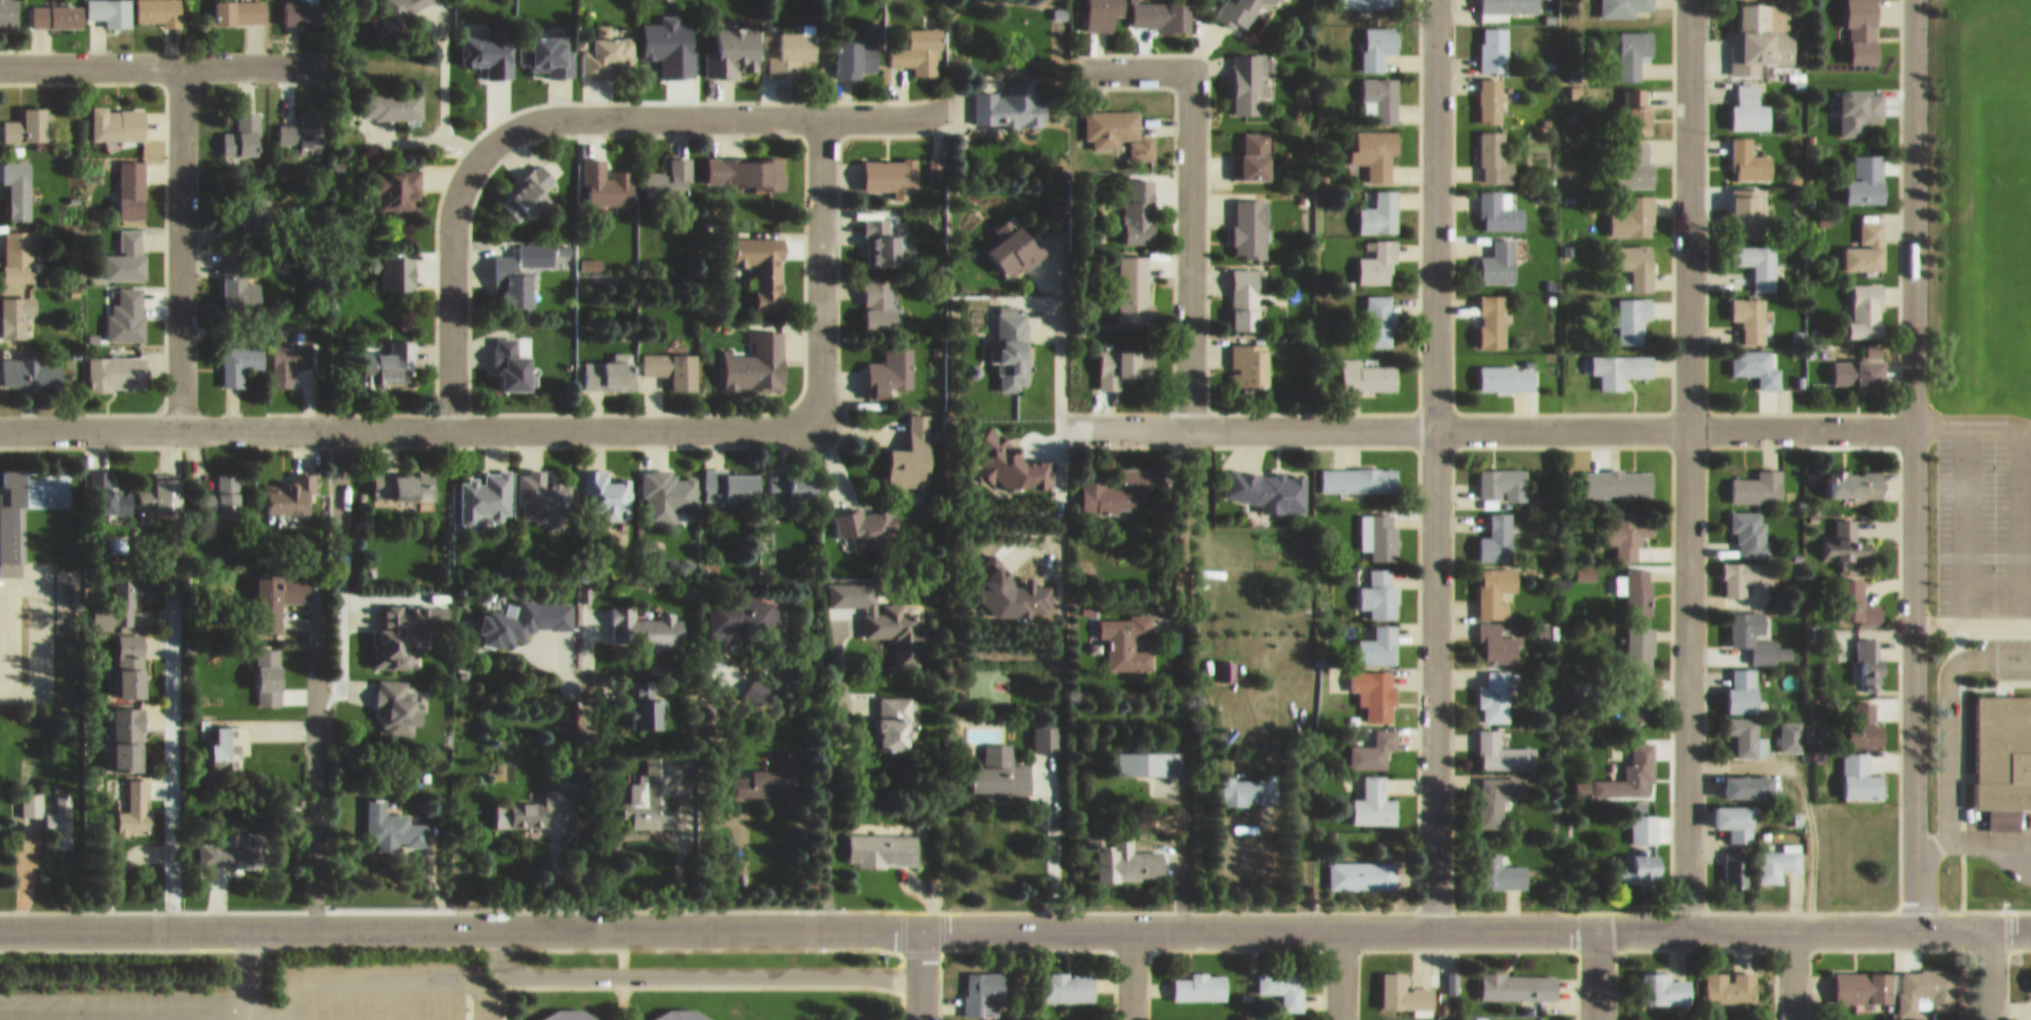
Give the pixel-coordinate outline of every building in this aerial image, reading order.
[(17,17),(17,0),(0,0),(0,17),(17,17)] [(32,17),(82,17),(82,0),(32,0),(32,17)] [(88,10),(105,10),(105,17),(131,17),(131,0),(88,0),(88,10)] [(137,12),(163,11),(163,18),(180,18),(180,0),(137,0),(137,12)] [(266,0),(216,0),(216,14),(266,14),(266,0)] [(284,14),(319,14),(319,0),(284,0),(284,14)] [(1123,6),(1123,0),(1087,0),(1087,20),(1116,20),(1116,6),(1123,6)] [(1133,20),(1191,20),(1191,0),(1133,0),(1133,20)] [(1216,6),(1245,22),(1258,0),(1219,0),(1216,6)] [(1539,2),(1539,0),(1480,0),(1480,11),(1509,11),(1509,2),(1539,2)] [(1731,65),(1764,65),(1764,54),(1793,54),(1793,0),(1741,0),(1741,21),(1731,21),(1731,65)] [(1879,53),(1879,0),(1849,0),(1849,53),(1879,53)] [(616,56),(634,56),(634,27),(608,27),(608,15),(596,15),(596,40),(583,40),(583,68),(616,68),(616,56)] [(737,68),(737,60),(760,60),(761,17),(716,17),(716,40),(706,40),(706,68),(737,68)] [(1507,17),(1480,17),(1480,62),(1507,62),(1507,17)] [(781,22),(781,46),(768,46),(768,69),(799,68),(799,50),(815,50),(815,18),(801,18),(801,22),(781,22)] [(890,56),(914,56),(914,66),(940,66),(941,19),(909,18),(909,36),(890,36),(890,56)] [(1399,18),(1362,18),(1362,62),(1384,62),(1384,44),(1399,44),(1399,18)] [(1641,71),(1641,46),(1653,46),(1654,22),(1618,22),(1618,71),(1641,71)] [(461,24),(462,55),(487,55),(488,68),(513,67),(512,23),(461,24)] [(549,66),(570,66),(570,25),(520,26),(520,58),(549,58),(549,66)] [(877,61),(877,30),(834,31),(834,68),(859,68),(859,61),(877,61)] [(1262,44),(1234,44),(1234,106),(1262,106),(1262,44)] [(1397,68),(1362,68),(1362,113),(1397,113),(1397,68)] [(1479,115),(1503,115),(1503,68),(1479,68),(1479,115)] [(1039,69),(1008,69),(1008,83),(974,83),(974,117),(1047,117),(1047,89),(1039,89),(1039,69)] [(1771,95),(1759,95),(1759,74),(1737,74),(1737,94),(1732,94),(1732,120),(1771,120),(1771,95)] [(1625,124),(1651,124),(1651,79),(1625,79),(1625,124)] [(1883,113),(1884,82),(1841,82),(1841,125),(1864,126),(1864,112),(1883,113)] [(422,109),(422,83),(365,83),(365,109),(422,109)] [(1,111),(1,131),(46,131),(46,97),(23,97),(23,111),(1,111)] [(92,130),(145,130),(145,98),(92,98),(92,130)] [(321,101),(298,101),(299,115),(278,115),(279,134),(299,134),(299,140),(321,140),(321,101)] [(1093,139),(1120,139),(1120,131),(1129,131),(1129,151),(1154,150),(1154,126),(1140,126),(1139,101),(1085,102),(1085,132),(1093,131),(1093,139)] [(222,146),(258,146),(258,103),(235,103),(235,122),(222,122),(222,146)] [(1391,173),(1391,144),(1398,145),(1398,122),(1356,121),(1356,141),(1351,140),(1350,155),(1367,155),(1367,172),(1391,173)] [(1514,152),(1504,152),(1504,122),(1480,122),(1479,173),(1514,173),(1514,152)] [(1232,170),(1271,170),(1271,124),(1243,124),(1243,145),(1232,145),(1232,170)] [(1773,170),(1773,146),(1753,146),(1753,127),(1732,127),(1732,170),(1773,170)] [(1655,178),(1655,152),(1649,152),(1649,131),(1618,131),(1617,178),(1655,178)] [(1885,144),(1854,144),(1854,168),(1847,168),(1847,194),(1885,194),(1885,144)] [(645,190),(690,191),(691,148),(670,148),(670,162),(646,161),(645,190)] [(784,178),(784,148),(707,148),(707,177),(784,178)] [(633,161),(607,161),(606,149),(583,149),(583,176),(589,176),(589,195),(633,195),(633,161)] [(30,150),(0,151),(1,174),(10,174),(11,209),(31,209),(30,150)] [(864,151),(864,181),(894,181),(894,190),(909,190),(909,181),(918,181),(918,151),(864,151)] [(119,152),(118,209),(143,209),(143,152),(119,152)] [(552,189),(545,181),(556,172),(540,154),(499,191),(522,216),(552,189)] [(420,190),(420,162),(370,161),(370,184),(378,184),(378,200),(415,200),(415,190),(420,190)] [(1154,170),(1129,170),(1130,191),(1124,191),(1124,235),(1155,235),(1154,170)] [(1735,178),(1733,228),(1762,229),(1764,179),(1735,178)] [(1359,199),(1359,224),(1397,224),(1397,181),(1375,181),(1375,199),(1359,199)] [(1525,221),(1525,198),(1513,198),(1513,181),(1480,181),(1480,221),(1525,221)] [(1611,227),(1653,227),(1653,185),(1611,185),(1611,227)] [(266,189),(227,188),(227,209),(242,210),(241,223),(265,224),(266,189)] [(1268,190),(1234,190),(1234,248),(1268,248),(1268,190)] [(889,202),(864,202),(864,256),(903,256),(903,211),(889,211),(889,202)] [(994,220),(1001,229),(987,241),(1011,271),(1045,244),(1014,205),(994,220)] [(1844,237),(1844,262),(1884,262),(1884,212),(1860,212),(1860,237),(1844,237)] [(144,268),(144,218),(120,218),(120,244),(104,244),(104,268),(144,268)] [(4,221),(4,282),(29,282),(29,273),(34,273),(34,221),(4,221)] [(756,303),(785,303),(784,228),(735,229),(735,257),(755,256),(756,303)] [(1515,273),(1515,229),(1493,229),(1493,247),(1479,247),(1479,273),(1515,273)] [(1396,230),(1375,230),(1375,247),(1358,247),(1358,274),(1396,274),(1396,230)] [(1775,282),(1776,236),(1731,235),(1731,255),(1754,256),(1753,282),(1775,282)] [(1654,236),(1617,236),(1617,281),(1654,281),(1654,236)] [(222,240),(223,301),(261,300),(260,273),(245,274),(244,239),(222,240)] [(506,298),(533,298),(533,265),(517,265),(517,246),(494,246),(494,277),(506,277),(506,298)] [(1155,293),(1150,293),(1150,246),(1119,246),(1119,315),(1155,315),(1155,293)] [(1232,321),(1261,322),(1261,258),(1232,258),(1232,321)] [(892,298),(892,269),(864,269),(864,320),(899,320),(899,298),(892,298)] [(1883,274),(1851,274),(1851,329),(1883,329),(1883,274)] [(108,331),(144,331),(143,277),(118,277),(118,295),(108,295),(108,331)] [(1506,285),(1480,285),(1480,338),(1506,338),(1506,285)] [(1396,286),(1366,286),(1366,338),(1396,338),(1396,286)] [(2,328),(27,328),(27,304),(36,304),(36,287),(2,287),(2,328)] [(1652,289),(1618,289),(1618,334),(1644,334),(1644,310),(1652,310),(1652,289)] [(1732,310),(1743,310),(1743,334),(1765,334),(1765,289),(1732,289),(1732,310)] [(998,337),(990,337),(990,352),(999,352),(1000,382),(1022,382),(1021,373),(1029,373),(1028,304),(1016,304),(1016,296),(998,296),(998,337)] [(724,343),(725,380),(785,379),(784,321),(749,322),(749,342),(724,343)] [(533,346),(517,346),(517,328),(494,328),(494,364),(503,364),(502,381),(532,381),(533,346)] [(415,331),(390,331),(390,343),(364,343),(364,376),(415,376),(415,331)] [(293,377),(293,358),(311,358),(311,332),(273,332),(273,377),(293,377)] [(1232,377),(1269,377),(1268,333),(1232,334),(1232,377)] [(263,337),(222,337),(222,377),(243,377),(243,362),(263,362),(263,337)] [(913,338),(884,338),(884,352),(865,352),(865,388),(891,388),(891,378),(913,378),(913,338)] [(1099,379),(1120,379),(1120,368),(1155,368),(1155,340),(1099,340),(1099,379)] [(1732,365),(1759,365),(1759,379),(1780,379),(1780,358),(1771,358),(1771,340),(1732,340),(1732,365)] [(643,344),(642,363),(670,363),(670,380),(695,381),(696,344),(643,344)] [(20,381),(62,380),(61,349),(40,349),(40,345),(1,346),(1,376),(20,375),(20,381)] [(1600,382),(1625,382),(1625,368),(1654,368),(1654,346),(1600,346),(1600,382)] [(147,347),(88,347),(88,382),(147,382),(147,347)] [(1377,348),(1342,348),(1342,366),(1334,366),(1334,382),(1398,382),(1399,355),(1377,355),(1377,348)] [(1835,350),(1835,379),(1887,379),(1887,350),(1835,350)] [(636,380),(636,352),(584,351),(584,380),(636,380)] [(1479,382),(1536,382),(1536,355),(1479,355),(1479,382)] [(930,461),(930,404),(911,404),(911,440),(890,440),(890,477),(925,476),(925,461),(930,461)] [(1322,484),(1398,483),(1398,458),(1322,459),(1322,484)] [(1082,471),(1082,501),(1134,502),(1134,481),(1147,481),(1147,459),(1119,459),(1119,476),(1104,476),(1104,471),(1082,471)] [(1526,492),(1526,459),(1479,460),(1479,492),(1526,492)] [(630,468),(608,468),(608,460),(582,460),(582,484),(589,484),(589,510),(630,510),(630,468)] [(1757,469),(1730,469),(1730,494),(1782,494),(1782,460),(1757,460),(1757,469)] [(0,461),(0,567),(25,567),(25,499),(70,499),(70,461),(0,461)] [(109,480),(110,462),(90,461),(89,504),(131,505),(132,480),(109,480)] [(568,474),(544,474),(544,461),(518,461),(518,510),(534,510),(534,518),(568,518),(568,474)] [(1584,486),(1652,486),(1652,461),(1584,461),(1584,486)] [(1831,462),(1832,489),(1885,489),(1885,461),(1831,462)] [(396,491),(435,490),(434,462),(373,463),(373,486),(396,486),(396,491)] [(641,488),(645,488),(645,514),(675,514),(675,502),(696,502),(696,462),(641,462),(641,488)] [(703,462),(703,491),(760,490),(760,462),(703,462)] [(267,504),(314,503),(313,464),(291,464),(291,474),(266,475),(267,504)] [(1227,491),(1261,490),(1261,503),(1306,503),(1306,464),(1226,464),(1227,491)] [(181,466),(154,465),(153,477),(138,477),(138,502),(181,502),(181,466)] [(239,507),(239,465),(217,465),(217,484),(200,484),(201,507),(239,507)] [(769,466),(769,493),(820,492),(819,465),(769,466)] [(509,466),(459,466),(460,515),(509,515),(509,466)] [(834,505),(838,528),(852,526),(855,541),(900,532),(893,498),(863,504),(862,500),(834,505)] [(1607,535),(1616,535),(1617,551),(1645,550),(1644,528),(1653,528),(1652,509),(1637,509),(1637,500),(1616,501),(1616,510),(1607,510),(1607,535)] [(1730,523),(1737,523),(1736,547),(1771,548),(1771,529),(1765,529),(1765,513),(1761,512),(1761,502),(1731,502),(1730,523)] [(1360,505),(1361,552),(1398,551),(1397,504),(1360,505)] [(1512,504),(1490,504),(1490,528),(1479,528),(1479,552),(1512,552),(1512,504)] [(1821,551),(1873,550),(1873,531),(1857,532),(1857,510),(1836,510),(1836,529),(1820,529),(1821,551)] [(655,529),(641,530),(641,542),(656,542),(655,529)] [(1771,553),(1723,552),(1723,598),(1771,598),(1771,553)] [(1360,599),(1370,600),(1370,609),(1398,610),(1399,559),(1370,559),(1369,577),(1360,577),(1360,599)] [(1480,608),(1508,609),(1508,582),(1518,582),(1518,559),(1480,559),(1480,608)] [(1627,602),(1651,602),(1652,560),(1626,559),(1626,565),(1615,565),(1615,585),(1627,585),(1627,602)] [(282,594),(310,594),(310,567),(258,567),(258,622),(282,622),(282,594)] [(112,616),(133,616),(134,591),(151,592),(152,569),(113,568),(112,616)] [(1864,570),(1842,570),(1842,613),(1883,613),(1883,595),(1864,595),(1864,570)] [(568,623),(573,597),(520,588),(516,607),(484,601),(480,625),(485,626),(483,634),(514,639),(516,628),(527,631),(529,616),(568,623)] [(710,633),(739,633),(739,622),(776,622),(776,593),(710,593),(710,633)] [(864,630),(894,628),(895,657),(919,656),(919,635),(927,634),(927,617),(917,617),(916,603),(902,604),(902,594),(883,595),(883,604),(863,605),(864,630)] [(378,595),(378,660),(408,660),(408,596),(378,595)] [(609,636),(680,637),(681,606),(659,605),(659,608),(644,608),(644,610),(634,609),(634,598),(610,598),(609,636)] [(1731,636),(1752,636),(1752,652),(1778,652),(1778,629),(1768,629),(1768,603),(1731,603),(1731,636)] [(1151,630),(1151,608),(1098,607),(1098,630),(1108,630),(1108,661),(1152,661),(1152,642),(1134,642),(1134,630),(1151,630)] [(1519,652),(1520,626),(1511,625),(1512,613),(1479,612),(1478,629),(1487,629),(1487,651),(1519,652)] [(1628,664),(1654,664),(1654,617),(1628,617),(1628,664)] [(1825,640),(1853,640),(1853,618),(1825,618),(1825,640)] [(1397,619),(1358,619),(1358,655),(1397,655),(1397,619)] [(145,689),(145,625),(119,625),(119,689),(145,689)] [(1877,650),(1877,630),(1858,630),(1858,681),(1884,681),(1884,649),(1877,650)] [(257,639),(257,696),(282,696),(282,639),(257,639)] [(1234,652),(1215,652),(1215,671),(1234,671),(1234,652)] [(1758,703),(1758,658),(1729,658),(1729,703),(1758,703)] [(1394,714),(1394,661),(1350,661),(1350,681),(1360,681),(1359,697),(1367,697),(1367,713),(1394,714)] [(1515,694),(1515,661),(1487,661),(1487,676),(1479,676),(1480,712),(1510,712),(1510,694),(1515,694)] [(770,679),(753,669),(743,685),(760,696),(770,679)] [(407,672),(377,670),(376,698),(385,698),(383,724),(413,726),(414,716),(419,716),(421,681),(407,681),(407,672)] [(1649,715),(1649,671),(1626,671),(1625,715),(1649,715)] [(630,720),(661,720),(661,672),(630,672),(630,720)] [(915,742),(915,688),(879,687),(878,741),(915,742)] [(2029,746),(2030,746),(2030,802),(1971,802),(1971,689),(2029,689),(2029,746)] [(1886,737),(1886,714),(1874,714),(1875,692),(1851,692),(1850,736),(1886,737)] [(114,762),(144,762),(144,699),(114,699),(114,762)] [(1758,708),(1726,708),(1726,729),(1735,729),(1735,748),(1766,748),(1766,729),(1758,729),(1758,708)] [(1801,711),(1779,711),(1779,743),(1801,743),(1801,711)] [(213,762),(239,762),(239,717),(213,717),(213,762)] [(1059,742),(1059,717),(1034,717),(1034,742),(1059,742)] [(1478,760),(1536,760),(1536,737),(1499,737),(1499,719),(1478,719),(1478,760)] [(1397,740),(1397,720),(1375,720),(1375,736),(1350,736),(1350,759),(1388,759),(1388,740),(1397,740)] [(1575,786),(1653,786),(1653,733),(1631,733),(1631,752),(1624,752),(1624,770),(1575,770),(1575,786)] [(984,758),(973,758),(973,784),(1031,783),(1030,755),(1012,755),(1012,734),(984,734),(984,758)] [(735,766),(735,787),(796,786),(796,742),(775,742),(775,760),(749,760),(749,766),(735,766)] [(1119,767),(1182,767),(1182,742),(1119,742),(1119,767)] [(1869,743),(1843,743),(1843,790),(1885,790),(1885,765),(1869,765),(1869,743)] [(631,819),(670,818),(669,753),(644,753),(644,764),(636,765),(636,773),(628,773),(628,793),(621,793),(621,810),(631,810),(631,819)] [(1223,769),(1223,795),(1277,795),(1277,764),(1257,764),(1257,768),(1223,769)] [(1397,815),(1397,789),(1386,789),(1386,765),(1364,765),(1364,789),(1353,789),(1353,815),(1397,815)] [(1725,789),(1774,789),(1774,766),(1725,766),(1725,789)] [(1503,819),(1504,786),(1523,786),(1523,768),(1479,768),(1479,819),(1503,819)] [(118,802),(118,825),(150,825),(150,769),(128,769),(128,802),(118,802)] [(543,792),(495,792),(495,818),(548,818),(548,802),(568,802),(568,779),(543,779),(543,792)] [(22,783),(22,819),(41,819),(41,783),(22,783)] [(44,823),(52,823),(52,839),(71,839),(71,784),(55,784),(55,802),(44,802),(44,823)] [(425,814),(408,814),(408,805),(385,805),(385,788),(366,788),(366,836),(425,836),(425,814)] [(1755,833),(1755,797),(1715,797),(1715,825),(1730,825),(1730,833),(1755,833)] [(1631,834),(1657,834),(1657,804),(1631,804),(1631,834)] [(198,834),(198,857),(257,858),(257,823),(245,823),(245,834),(198,834)] [(918,855),(918,823),(848,823),(848,855),(918,855)] [(1132,841),(1132,834),(1097,835),(1098,871),(1165,870),(1164,840),(1132,841)] [(1802,834),(1782,834),(1782,841),(1759,841),(1759,876),(1783,876),(1783,863),(1802,863),(1802,834)] [(1485,880),(1528,879),(1528,856),(1508,856),(1508,842),(1484,843),(1485,880)] [(1748,842),(1724,842),(1724,879),(1748,879),(1748,842)] [(1663,846),(1618,845),(1618,874),(1663,874),(1663,846)] [(1396,880),(1396,852),(1328,852),(1328,880),(1396,880)] [(1901,960),(1900,1001),(1955,1002),(1955,961),(1901,960)] [(1706,993),(1757,993),(1757,962),(1731,962),(1706,962),(1706,993)] [(1836,963),(1836,993),(1893,993),(1893,962),(1836,963)] [(1004,990),(1004,963),(964,963),(964,1006),(998,1006),(998,990),(1004,990)] [(1041,993),(1095,993),(1095,963),(1041,963),(1041,993)] [(1172,969),(1172,992),(1226,992),(1226,963),(1191,963),(1191,969),(1172,969)] [(1283,1002),(1303,1002),(1303,963),(1257,963),(1257,985),(1282,985),(1283,1002)] [(1405,963),(1382,963),(1382,999),(1434,1000),(1435,980),(1405,980),(1405,963)] [(1671,970),(1671,963),(1641,963),(1641,996),(1692,997),(1692,971),(1671,970)] [(1558,992),(1559,965),(1481,964),(1481,991),(1558,992)] [(599,1011),(604,1019),(529,1019),(534,1011),(554,1000),(578,999),(599,1011)] [(714,1013),(718,1019),(641,1019),(646,1011),(668,999),(689,999),(714,1013)] [(990,1012),(962,1012),(962,1019),(990,1019),(990,1012)] [(1303,1012),(1278,1012),(1278,1019),(1303,1019),(1303,1012)]
